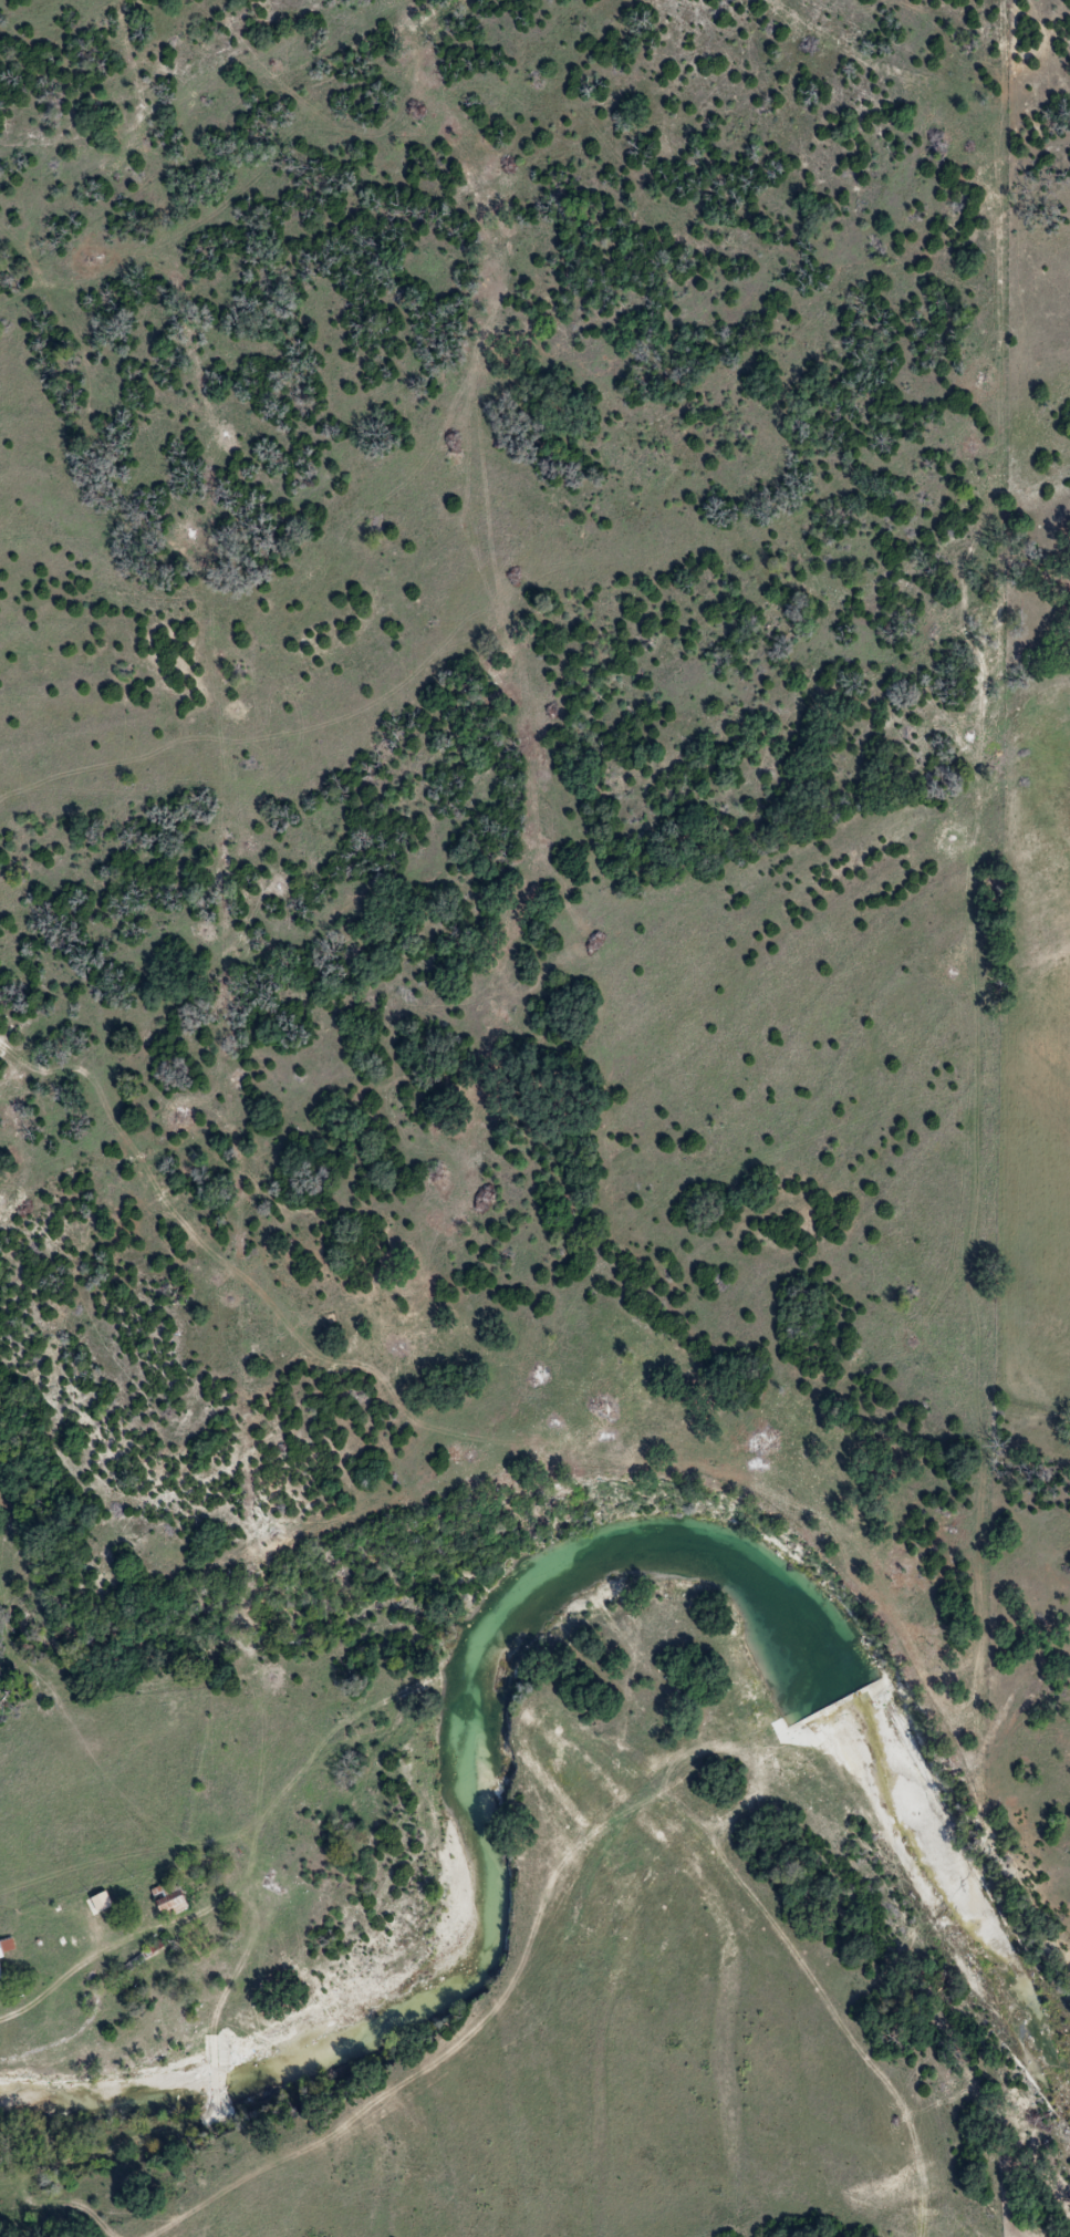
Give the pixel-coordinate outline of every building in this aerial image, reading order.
[(194,1908),(183,1880),(156,1891),(167,1919),(194,1908)] [(6,1983),(0,1958),(17,1954),(13,1939),(0,1941),(0,1985),(6,1983)]
